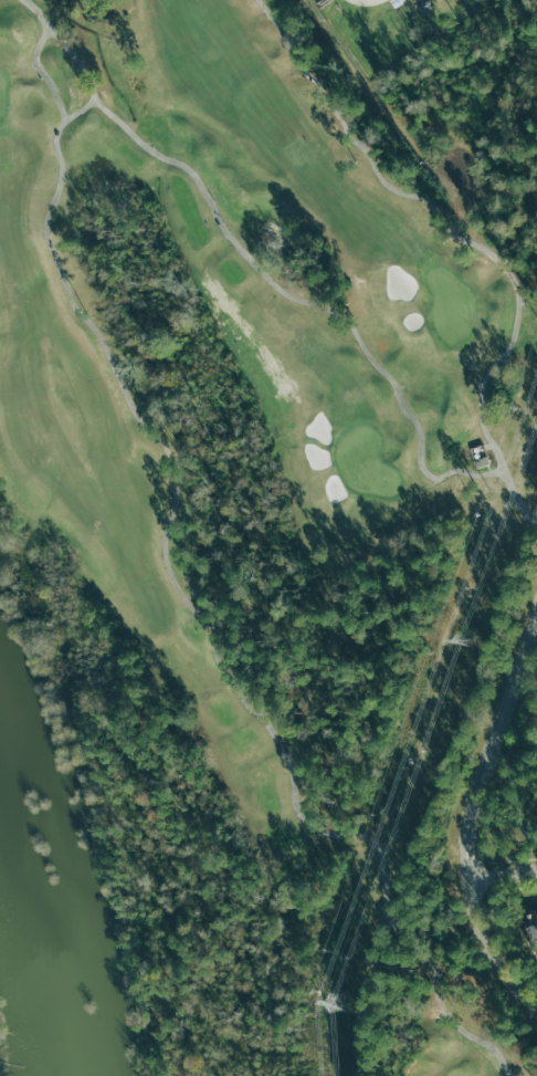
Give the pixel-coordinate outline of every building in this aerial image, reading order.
[(533,909),(534,925),(528,926),(529,940),(536,940),(536,908),(533,909)]
